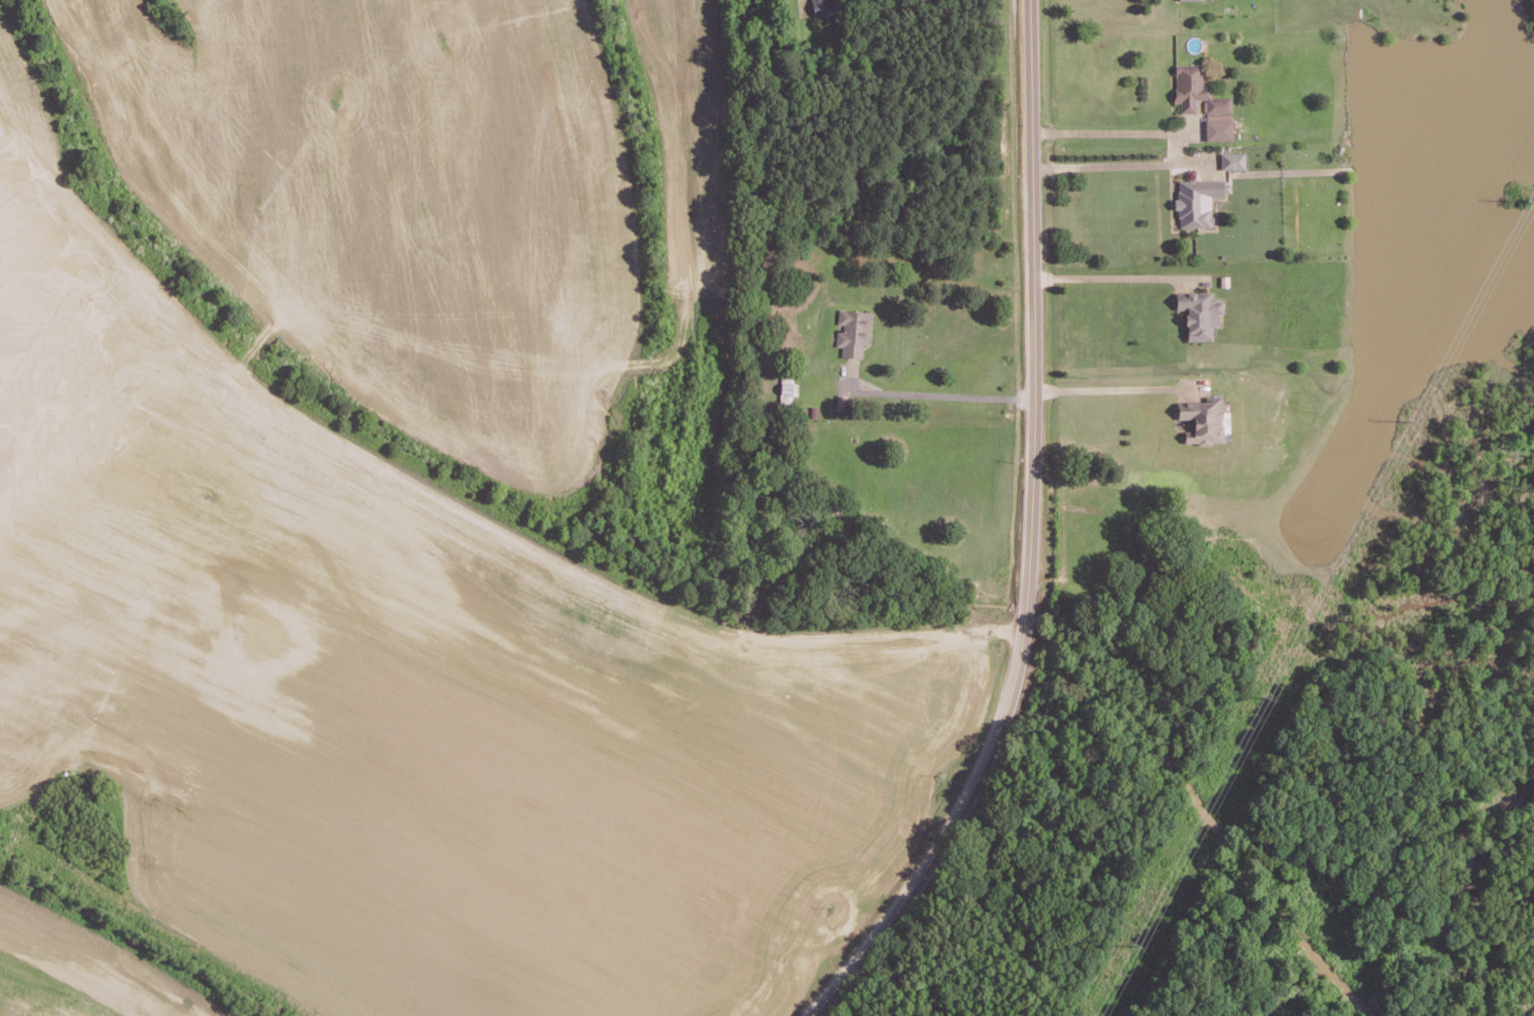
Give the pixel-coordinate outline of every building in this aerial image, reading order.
[(811,16),(835,14),(834,0),(810,0),(811,16)] [(1203,64),(1176,64),(1175,102),(1181,102),(1181,113),(1197,113),(1197,100),(1206,100),(1206,113),(1232,113),(1232,97),(1212,97),(1212,86),(1203,86),(1203,64)] [(1228,138),(1228,122),(1207,122),(1207,138),(1228,138)] [(1245,153),(1222,153),(1222,170),(1245,170),(1245,153)] [(1212,227),(1211,196),(1224,196),(1223,191),(1230,191),(1230,180),(1178,181),(1179,228),(1212,227)] [(1187,310),(1187,340),(1213,340),(1213,326),(1221,326),(1221,300),(1213,300),(1213,292),(1176,292),(1176,310),(1187,310)] [(870,347),(872,311),(840,310),(838,346),(843,347),(843,357),(863,358),(863,346),(870,347)] [(795,402),(796,380),(781,379),(780,401),(795,402)] [(1223,399),(1177,400),(1178,421),(1190,420),(1191,431),(1185,431),(1186,444),(1224,443),(1223,399)]
